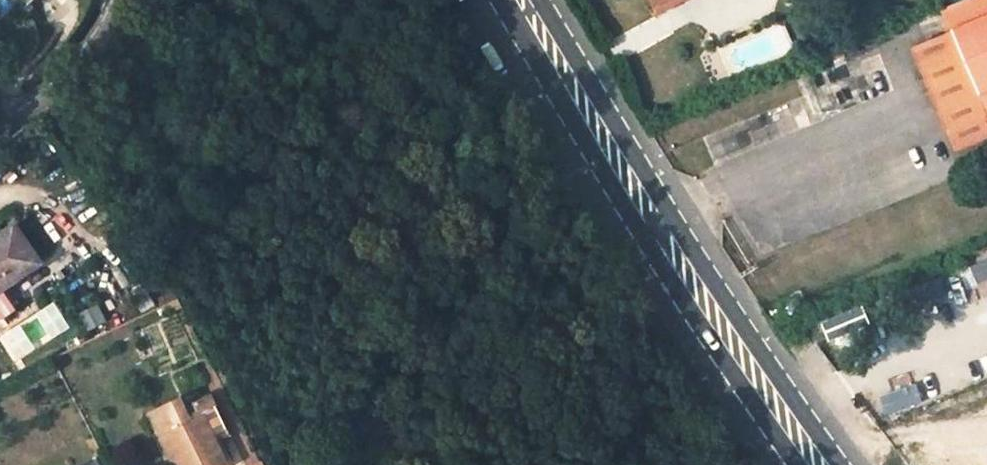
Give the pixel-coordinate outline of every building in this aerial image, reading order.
[(657,2),(661,10),(678,0),(661,0),(657,2)] [(947,32),(977,96),(986,91),(986,0),(967,0),(939,13),(947,32)] [(785,23),(719,46),(730,77),(796,55),(785,23)] [(908,48),(954,151),(986,137),(986,116),(977,96),(947,32),(908,48)] [(977,96),(986,116),(986,91),(977,96)] [(0,234),(0,317),(16,306),(3,287),(41,261),(15,224),(0,234)] [(98,303),(86,312),(98,328),(110,319),(98,303)] [(168,426),(181,453),(177,456),(182,464),(225,464),(229,463),(218,441),(205,412),(217,407),(211,395),(197,402),(201,410),(191,415),(182,398),(154,412),(162,429),(168,426)] [(217,407),(205,412),(218,441),(231,436),(217,407)] [(162,429),(159,430),(173,457),(177,456),(181,453),(168,426),(162,429)]
